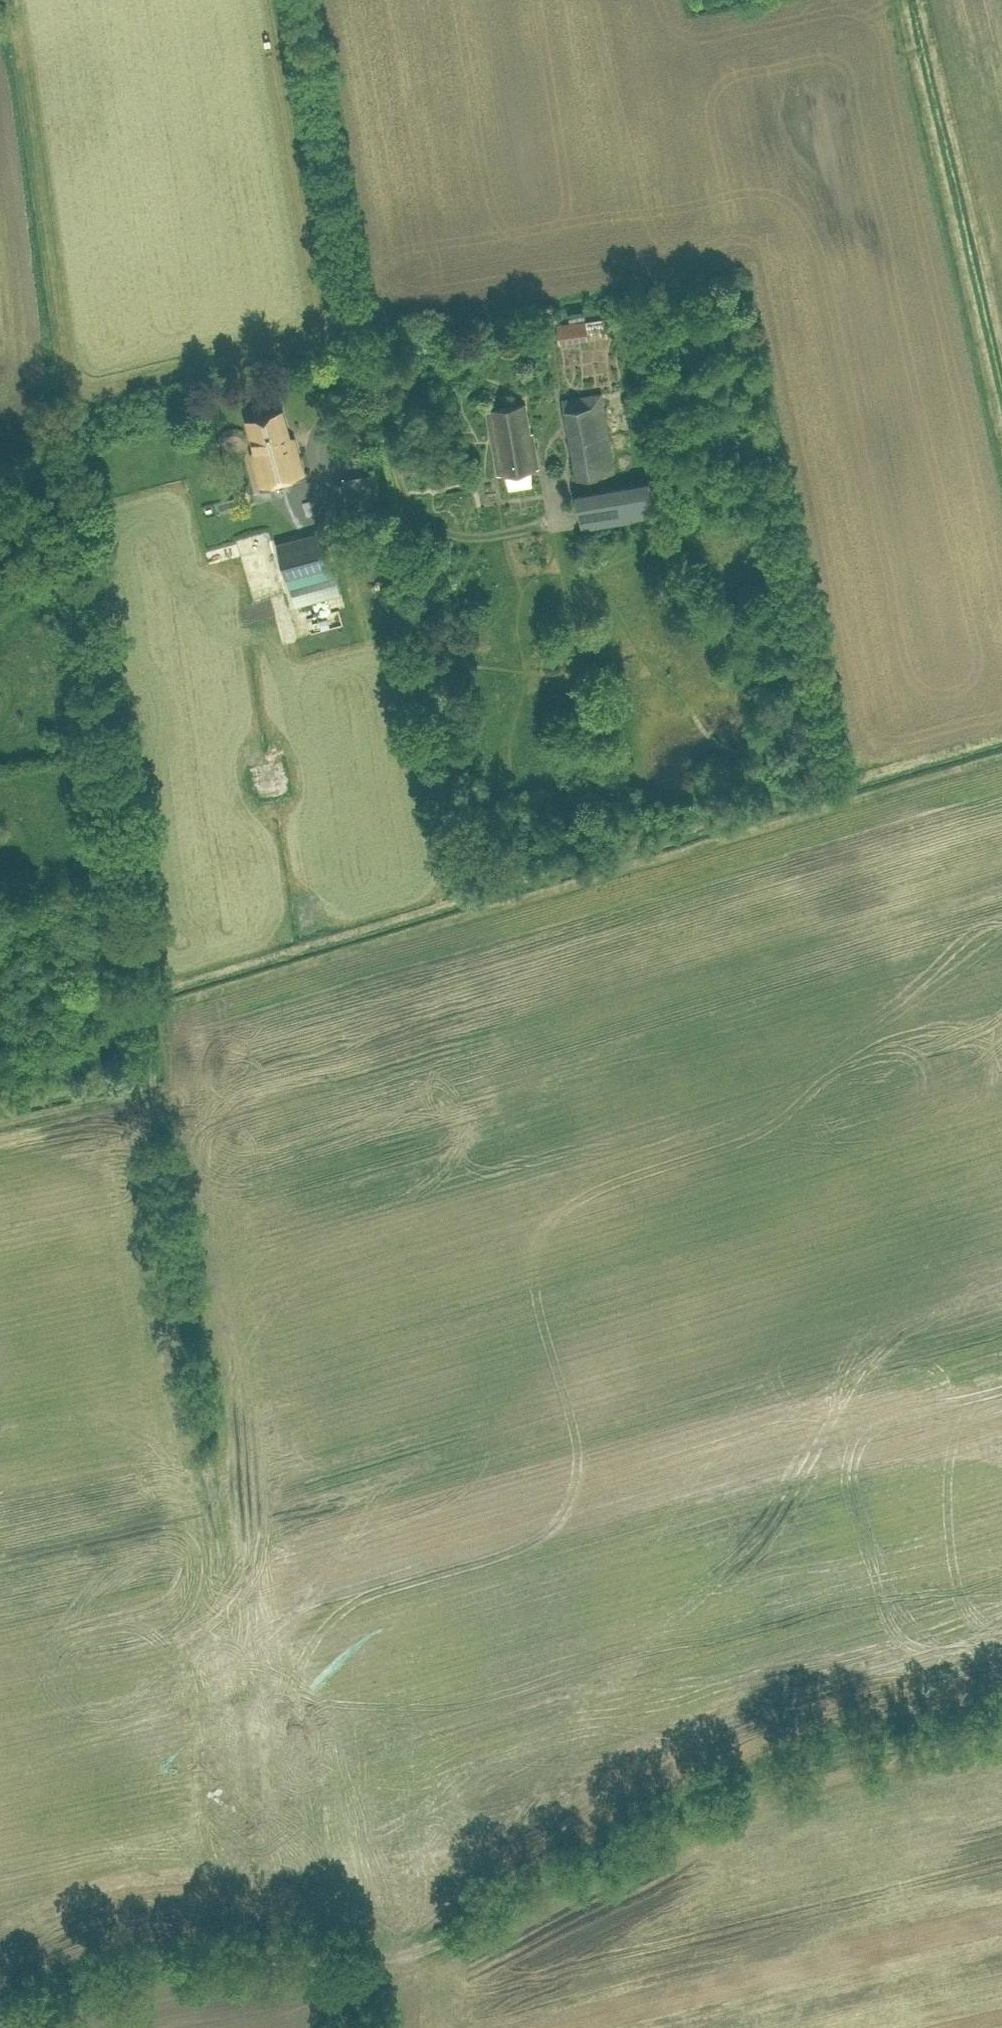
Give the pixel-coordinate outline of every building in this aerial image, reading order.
[(608,336),(605,318),(557,325),(560,342),(608,336)] [(616,470),(602,393),(563,400),(576,477),(616,470)] [(538,467),(532,431),(530,432),(525,403),(486,409),(498,473),(538,467)] [(290,441),(281,410),(247,419),(256,454),(252,455),(260,484),(302,472),(294,440),(290,441)] [(666,513),(659,477),(574,493),(581,529),(666,513)] [(375,530),(372,510),(356,512),(359,532),(375,530)] [(332,564),(322,529),(275,543),(285,578),(288,577),(294,597),(303,594),(297,574),(332,564)] [(386,542),(384,530),(375,531),(377,544),(386,542)]
